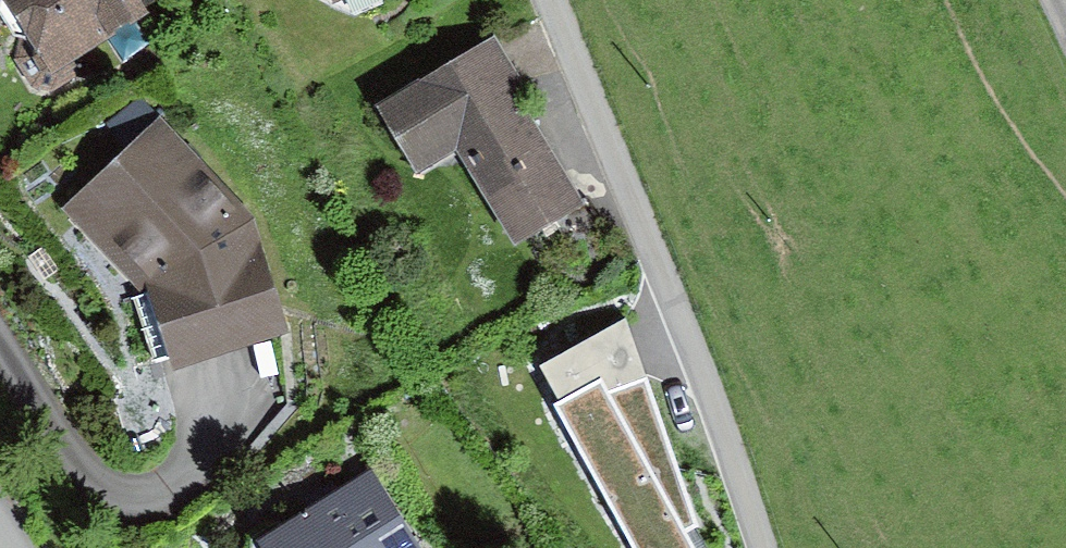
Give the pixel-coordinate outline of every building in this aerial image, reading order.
[(44,88),(145,28),(129,0),(0,0),(0,15),(44,88)] [(501,53),(376,115),(403,170),(452,146),(501,243),(577,205),(501,53)] [(263,225),(162,120),(63,215),(143,288),(167,378),(294,346),(263,225)] [(620,325),(535,378),(603,487),(688,434),(620,325)] [(265,539),(270,547),(415,547),(375,477),(265,539)]
